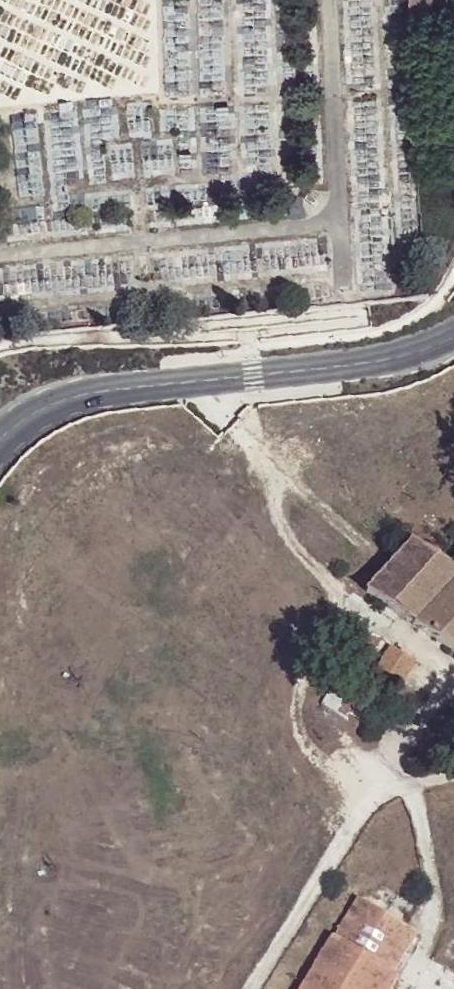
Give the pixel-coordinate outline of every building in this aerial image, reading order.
[(411,541),(365,591),(453,654),(453,572),(411,541)] [(390,649),(376,669),(398,683),(412,663),(390,649)] [(355,897),(331,936),(391,970),(415,932),(355,897)] [(331,936),(328,935),(296,988),(387,988),(396,973),(391,970),(331,936)]
